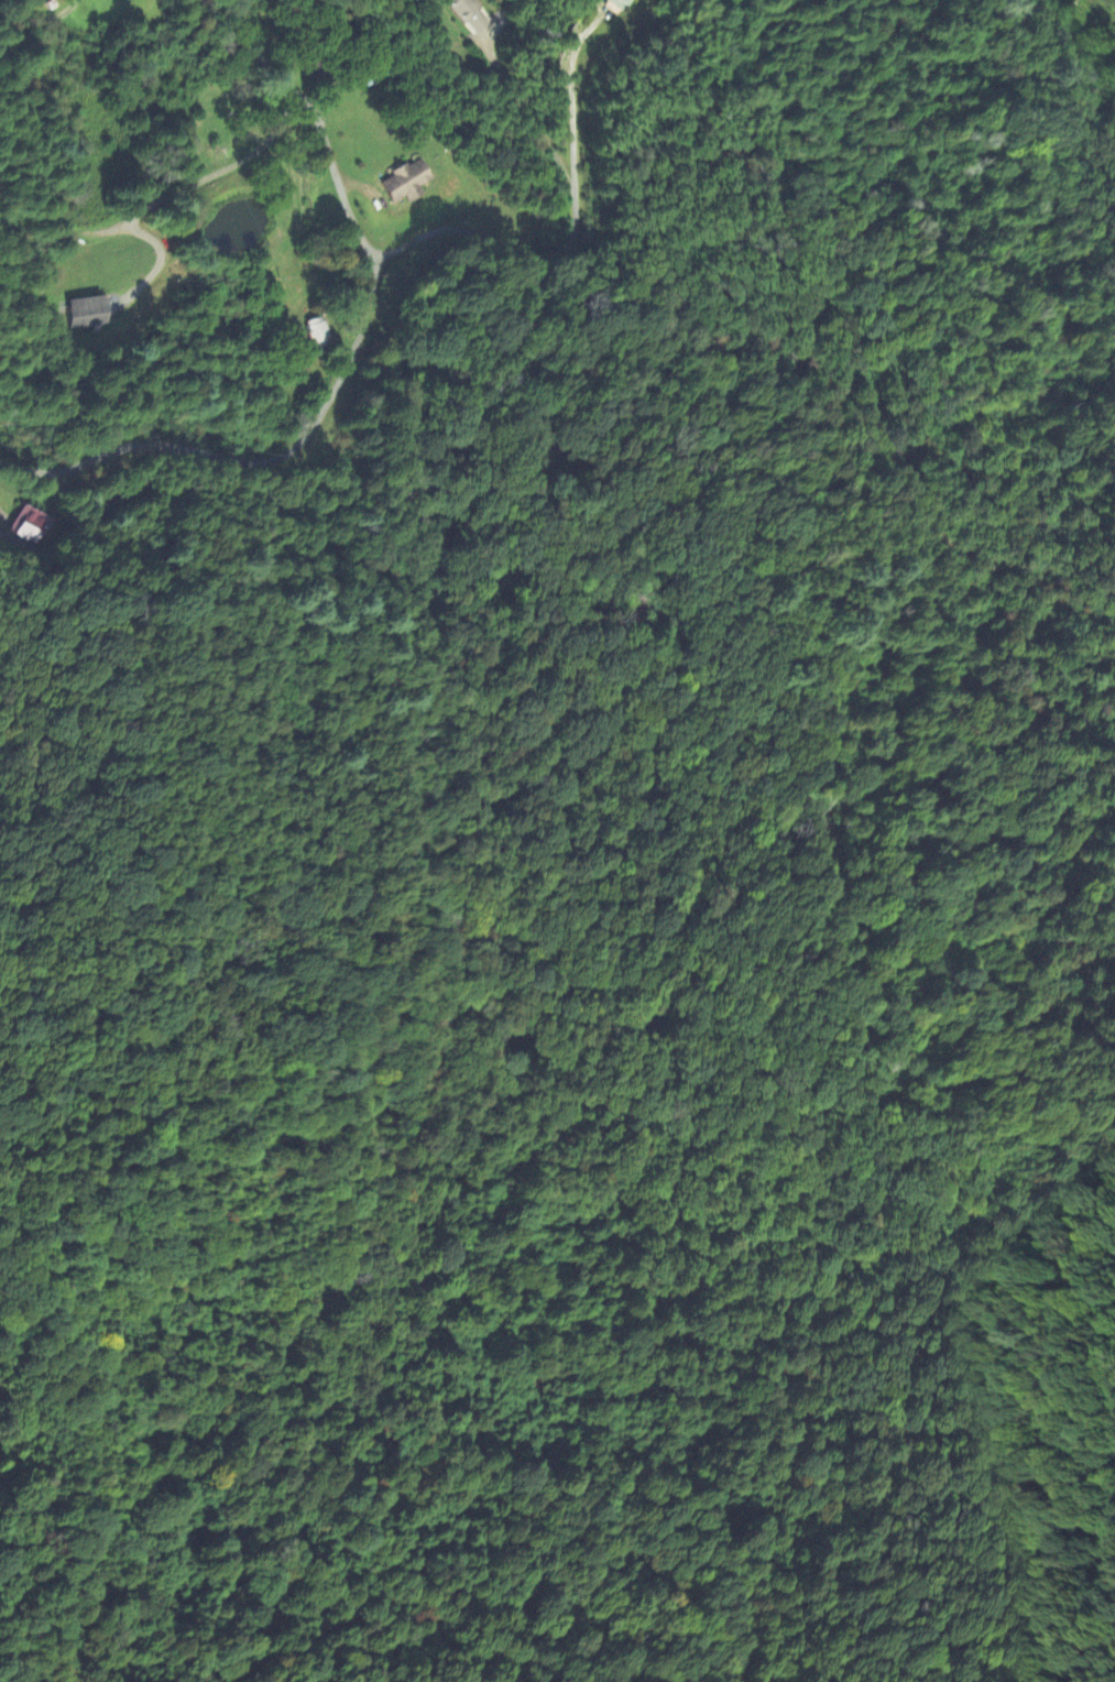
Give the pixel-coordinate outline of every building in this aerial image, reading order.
[(470,0),(446,0),(443,3),(475,37),(491,22),(470,0)] [(602,8),(622,18),(631,0),(604,0),(606,1),(602,8)] [(425,196),(420,187),(432,181),(420,160),(407,167),(380,182),(393,205),(407,197),(410,204),(425,196)] [(108,323),(103,294),(67,301),(72,329),(108,323)] [(330,338),(323,316),(305,322),(311,344),(330,338)] [(36,546),(49,520),(22,505),(8,531),(36,546)]
